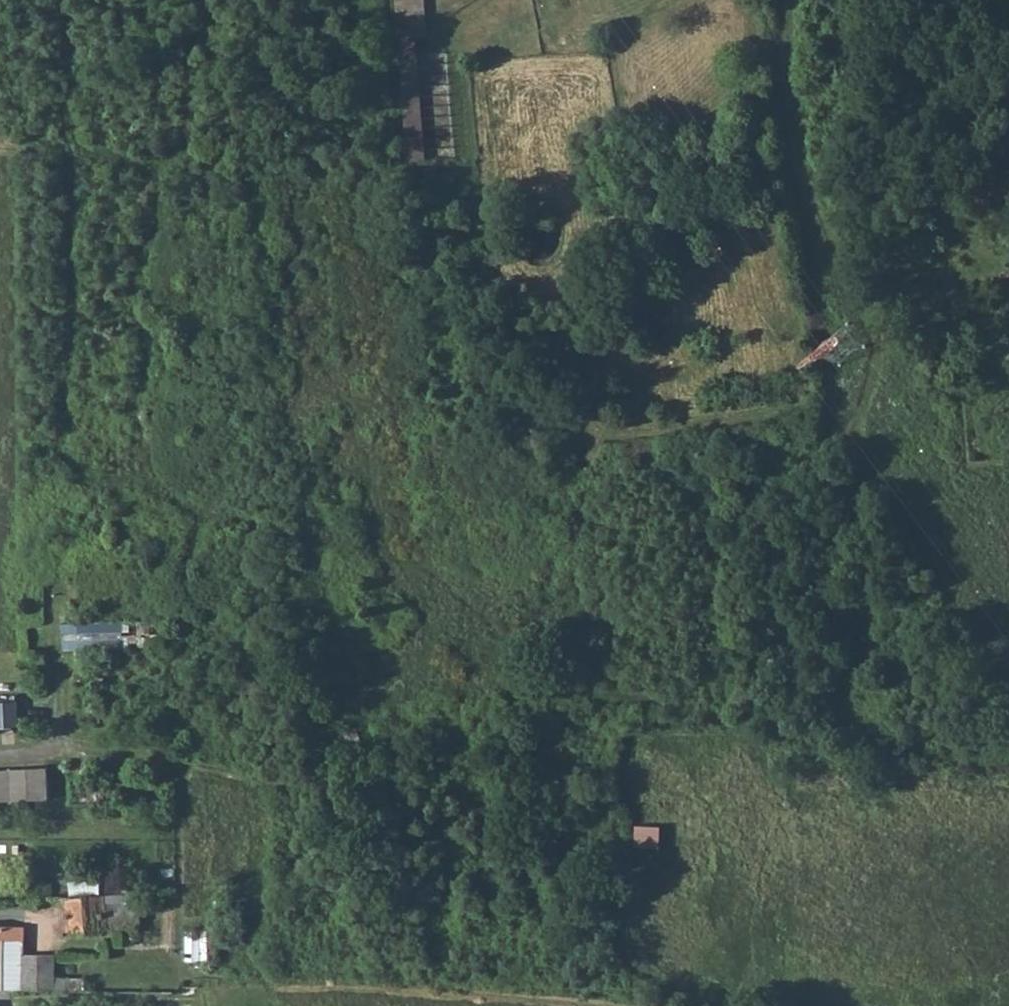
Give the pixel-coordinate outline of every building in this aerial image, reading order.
[(403,97),(409,160),(426,160),(422,97),(414,0),(396,0),(403,97)] [(0,704),(0,727),(16,726),(16,703),(0,704)] [(13,798),(31,798),(49,798),(49,766),(30,767),(12,767),(0,768),(0,799),(13,798)] [(125,932),(124,894),(66,898),(69,936),(125,932)] [(3,989),(4,955),(4,950),(22,949),(22,926),(0,927),(0,989),(3,989)] [(3,989),(24,989),(24,955),(4,955),(3,989)] [(55,955),(24,955),(24,989),(84,990),(84,978),(55,977),(55,955)]
